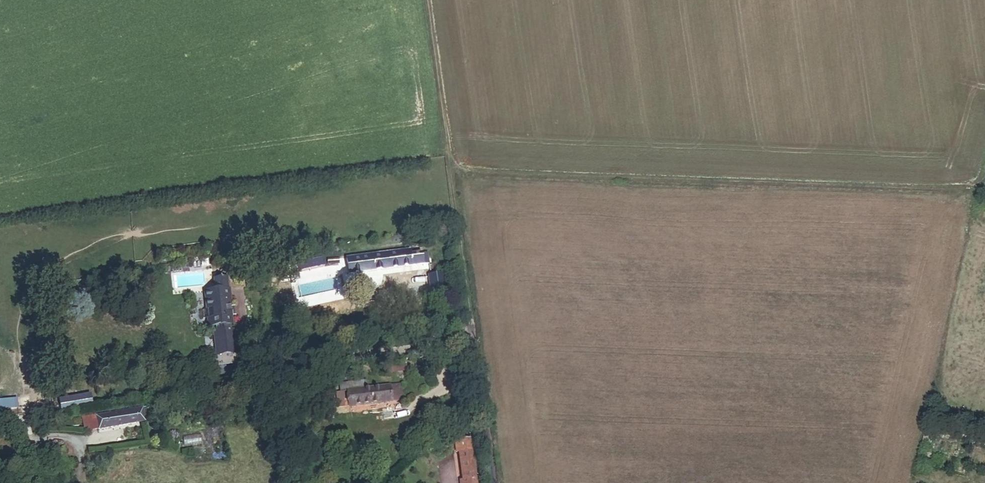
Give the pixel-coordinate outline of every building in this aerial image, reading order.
[(350,254),(343,255),(346,277),(428,265),(427,254),(411,257),(410,252),(351,260),(350,254)] [(326,269),(324,260),(295,266),(297,275),(326,269)] [(285,280),(284,270),(273,271),(274,281),(285,280)] [(214,292),(205,293),(206,311),(203,312),(204,319),(207,319),(208,328),(215,327),(216,333),(214,334),(216,357),(236,355),(234,331),(231,332),(231,325),(233,325),(232,317),(232,307),(230,290),(229,291),(228,278),(213,279),(214,292)] [(338,408),(397,402),(396,392),(391,392),(390,389),(364,391),(363,380),(338,382),(339,392),(336,392),(338,408)] [(93,430),(94,432),(145,423),(142,409),(78,421),(80,433),(93,430)] [(932,437),(926,436),(922,454),(928,456),(932,437)] [(455,452),(461,451),(464,482),(477,480),(473,439),(454,441),(455,452)] [(64,449),(50,450),(51,466),(66,465),(64,449)]
